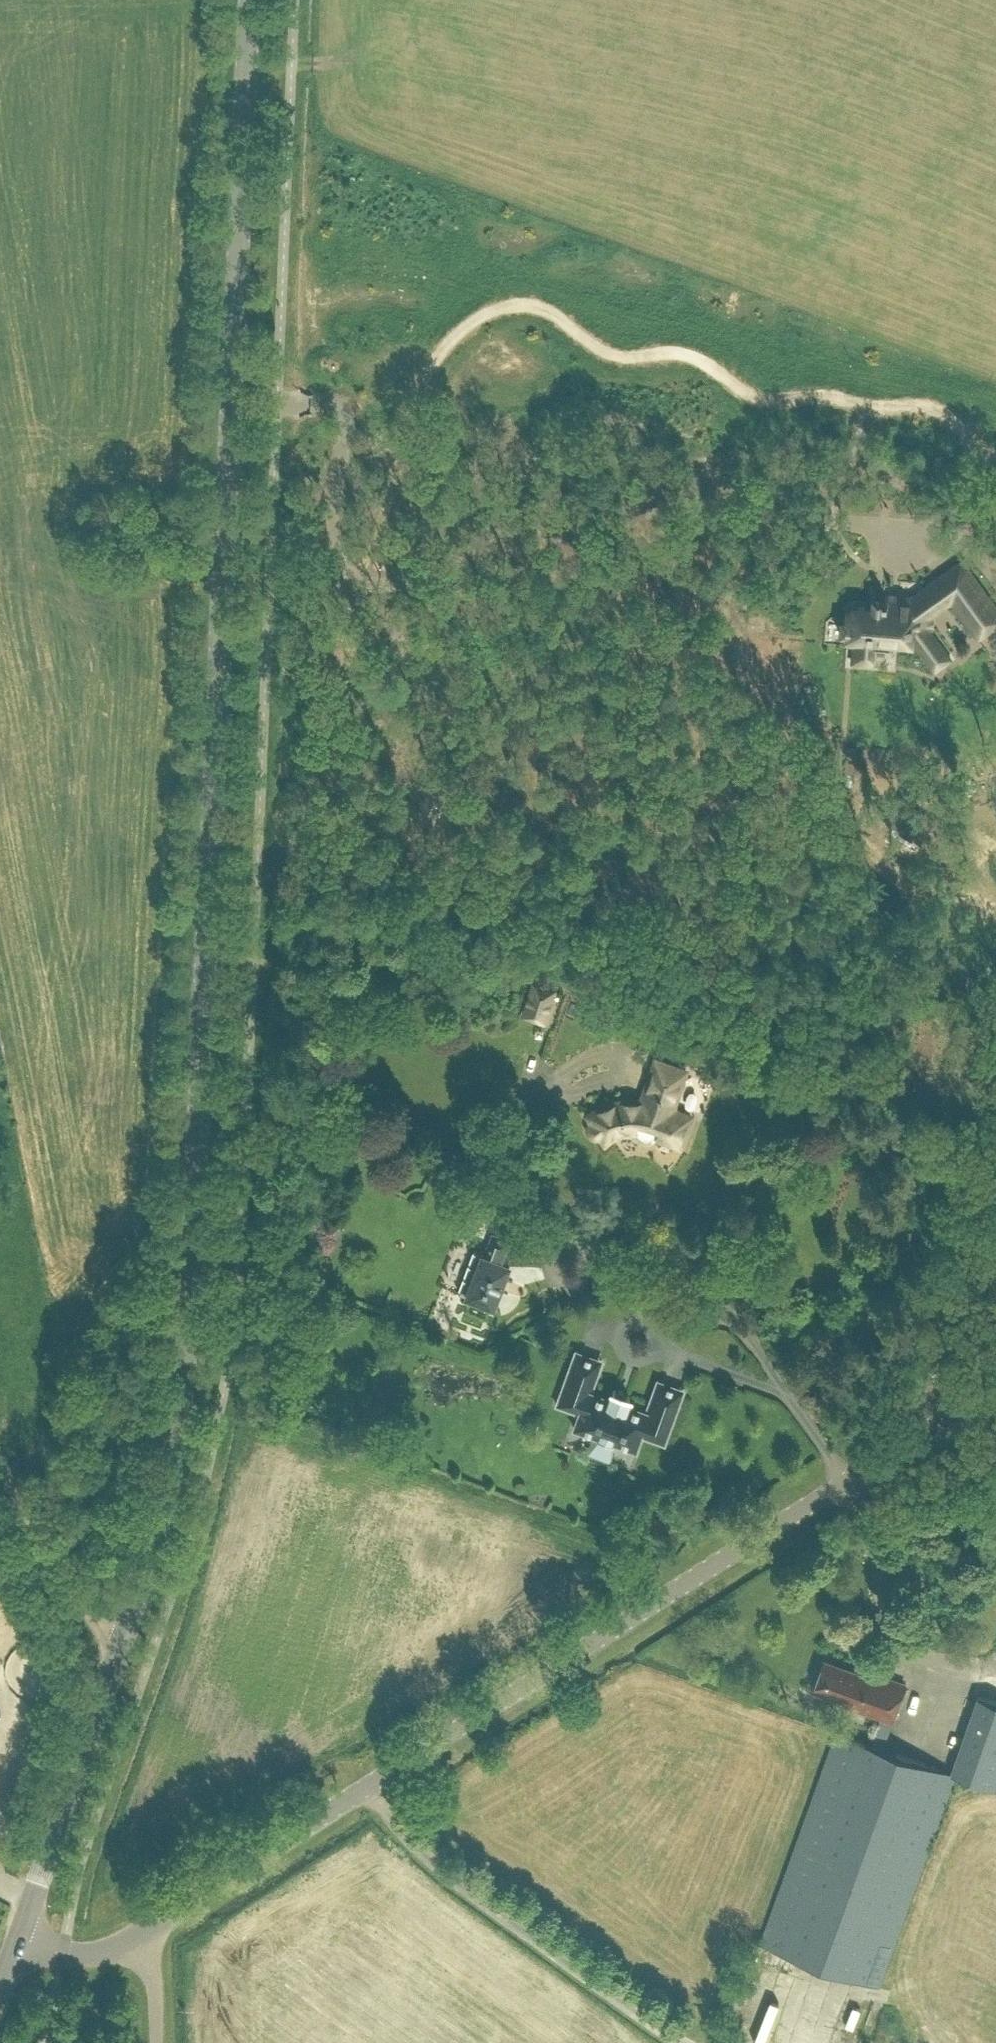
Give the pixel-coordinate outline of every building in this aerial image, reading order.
[(967,564),(942,583),(937,576),(916,591),(916,594),(889,592),(887,593),(885,594),(884,596),(884,597),(872,596),(871,604),(853,603),(847,608),(847,618),(843,618),(842,620),(844,620),(844,629),(843,629),(842,629),(842,631),(846,632),(845,636),(853,636),(852,660),(872,662),(873,645),(891,646),(892,639),(912,641),(912,638),(913,637),(932,663),(948,651),(931,627),(932,615),(952,600),(975,632),(995,616),(995,605),(967,564)] [(520,1016),(545,1024),(557,989),(532,980),(520,1016)] [(656,1058),(641,1099),(630,1098),(619,1099),(608,1102),(597,1107),(588,1114),(593,1121),(591,1123),(590,1125),(589,1127),(589,1129),(590,1132),(592,1133),(594,1134),(596,1135),(599,1135),(601,1134),(605,1141),(613,1137),(621,1134),(629,1132),(637,1132),(638,1134),(639,1136),(641,1139),(644,1140),(647,1140),(650,1140),(653,1138),(655,1136),(680,1145),(691,1114),(672,1108),(686,1069),(656,1058)] [(517,1235),(524,1217),(493,1205),(486,1224),(517,1235)] [(459,1292),(495,1305),(510,1263),(508,1262),(515,1242),(493,1233),(485,1254),(475,1250),(459,1292)] [(596,1437),(613,1443),(614,1440),(635,1448),(635,1449),(637,1449),(637,1448),(637,1447),(642,1434),(664,1441),(664,1442),(665,1442),(666,1441),(665,1441),(682,1395),(683,1394),(681,1393),(681,1394),(657,1385),(655,1384),(655,1386),(647,1410),(628,1403),(629,1401),(630,1401),(630,1399),(611,1392),(610,1394),(610,1397),(591,1390),(600,1366),(601,1365),(599,1364),(575,1356),(575,1355),(574,1355),(573,1356),(574,1357),(557,1402),(556,1403),(558,1404),(580,1411),(575,1425),(574,1425),(574,1427),(576,1427),(597,1434),(596,1437)] [(919,1607),(931,1599),(925,1588),(912,1594),(919,1607)] [(952,1770),(883,1745),(891,1720),(905,1682),(859,1665),(858,1670),(824,1658),(813,1688),(846,1700),(845,1703),(881,1716),(872,1741),(837,1729),(761,1942),(879,1984),(954,1772),(995,1787),(995,1700),(979,1694),(952,1770)] [(750,1987),(742,2008),(750,2012),(759,1990),(750,1987)]
